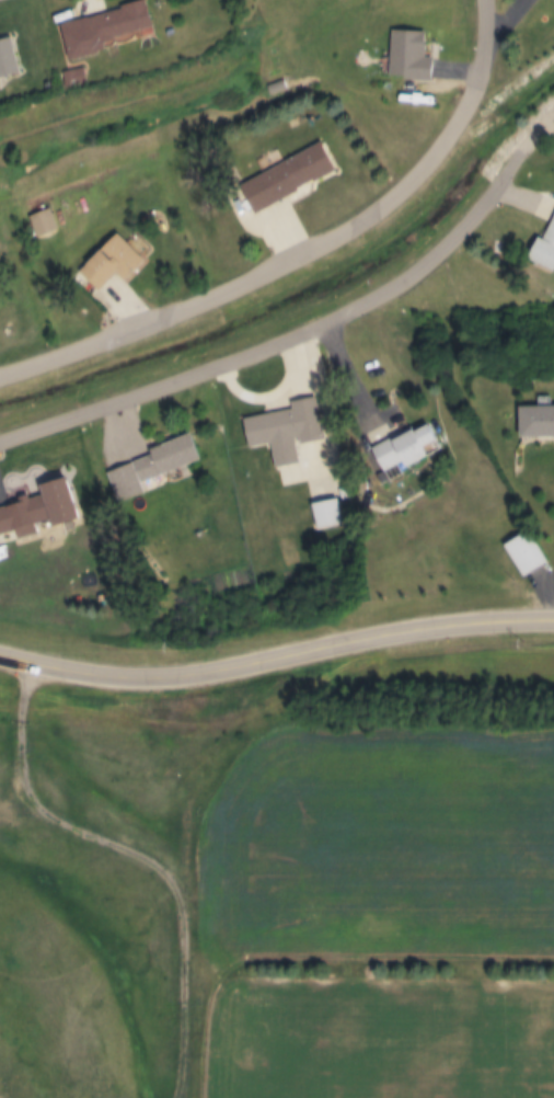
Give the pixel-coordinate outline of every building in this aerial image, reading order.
[(51,22),(59,59),(88,54),(85,44),(146,32),(140,4),(51,22)] [(427,82),(428,58),(418,57),(419,33),(386,32),(385,81),(427,82)] [(10,74),(6,41),(0,42),(0,75),(10,74)] [(236,186),(252,214),(332,172),(318,144),(236,186)] [(61,228),(51,208),(29,219),(39,239),(61,228)] [(541,240),(533,237),(523,260),(553,272),(553,210),(541,240)] [(94,293),(115,275),(120,282),(141,264),(117,236),(76,270),(94,293)] [(327,440),(320,398),(294,402),(296,410),(244,419),(249,449),(275,445),(279,468),(304,464),(301,444),(327,440)] [(512,411),(512,441),(553,440),(553,411),(512,411)] [(373,450),(385,475),(402,467),(403,470),(440,453),(427,425),(373,450)] [(144,483),(200,461),(190,436),(150,451),(152,457),(111,473),(122,501),(147,492),(144,483)] [(0,508),(0,534),(18,529),(21,539),(41,533),(39,525),(49,522),(51,527),(80,519),(68,477),(37,485),(40,497),(0,508)] [(350,523),(343,497),(318,505),(326,531),(350,523)] [(520,579),(546,564),(526,531),(500,546),(520,579)]
